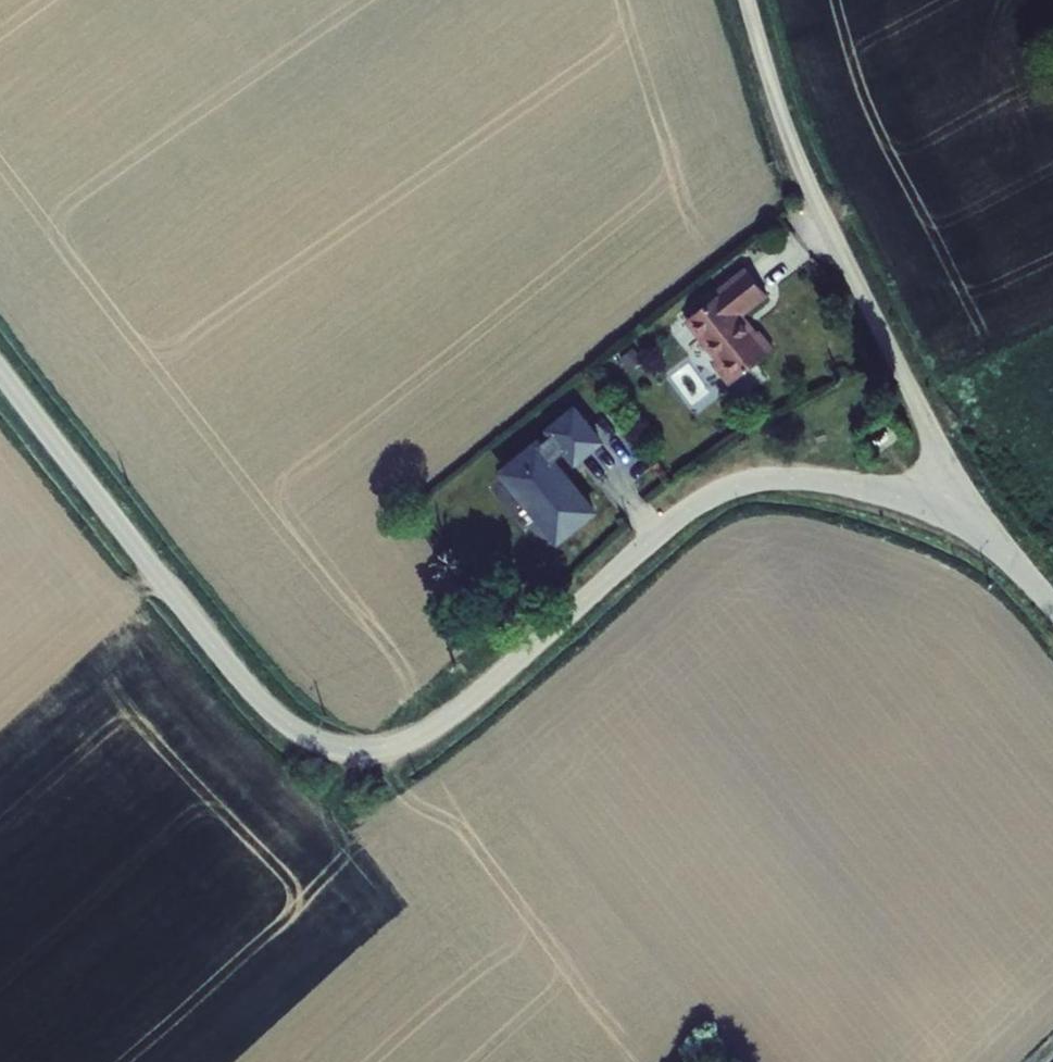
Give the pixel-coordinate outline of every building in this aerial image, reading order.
[(720,295),(684,323),(715,363),(712,365),(729,387),(775,351),(760,331),(757,333),(745,317),(768,299),(745,268),(717,291),(720,295)] [(504,473),(499,477),(522,505),(526,502),(560,541),(602,506),(559,454),(565,449),(577,462),(608,436),(578,399),(545,424),(551,431),(545,436),(541,431),(499,466),(504,473)]
